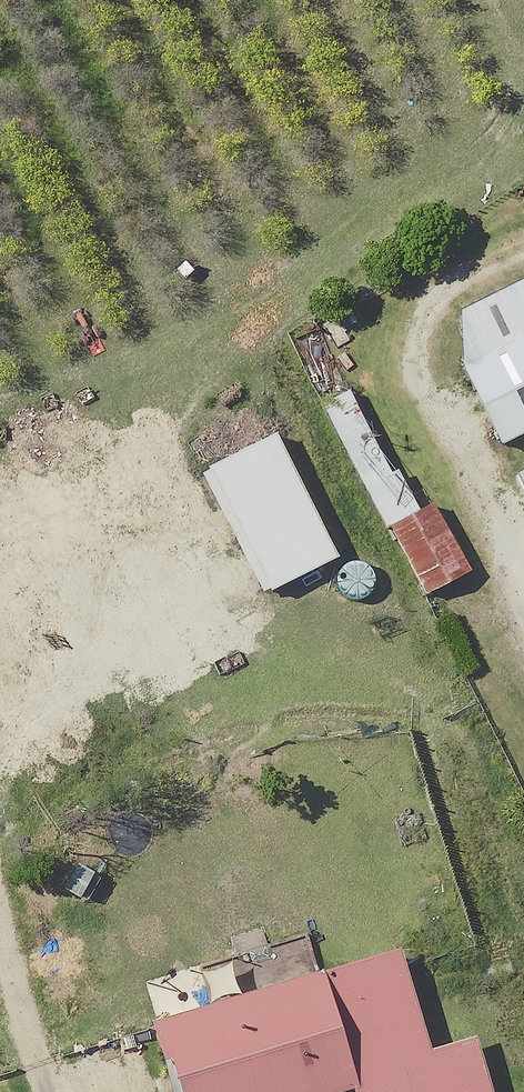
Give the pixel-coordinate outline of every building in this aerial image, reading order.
[(463,307),(462,360),(500,439),(523,428),(523,277),(463,307)] [(412,507),(348,386),(320,401),(384,522),(412,507)] [(336,554),(274,427),(203,461),(265,589),(336,554)] [(523,486),(523,466),(516,470),(523,486)] [(475,560),(441,500),(392,528),(426,588),(475,560)] [(154,1015),(176,1091),(181,1091),(185,1091),(315,1091),(353,1081),(356,1091),(490,1091),(472,1030),(425,1044),(396,944),(283,977),(274,946),(158,980),(167,1011),(154,1015)]
